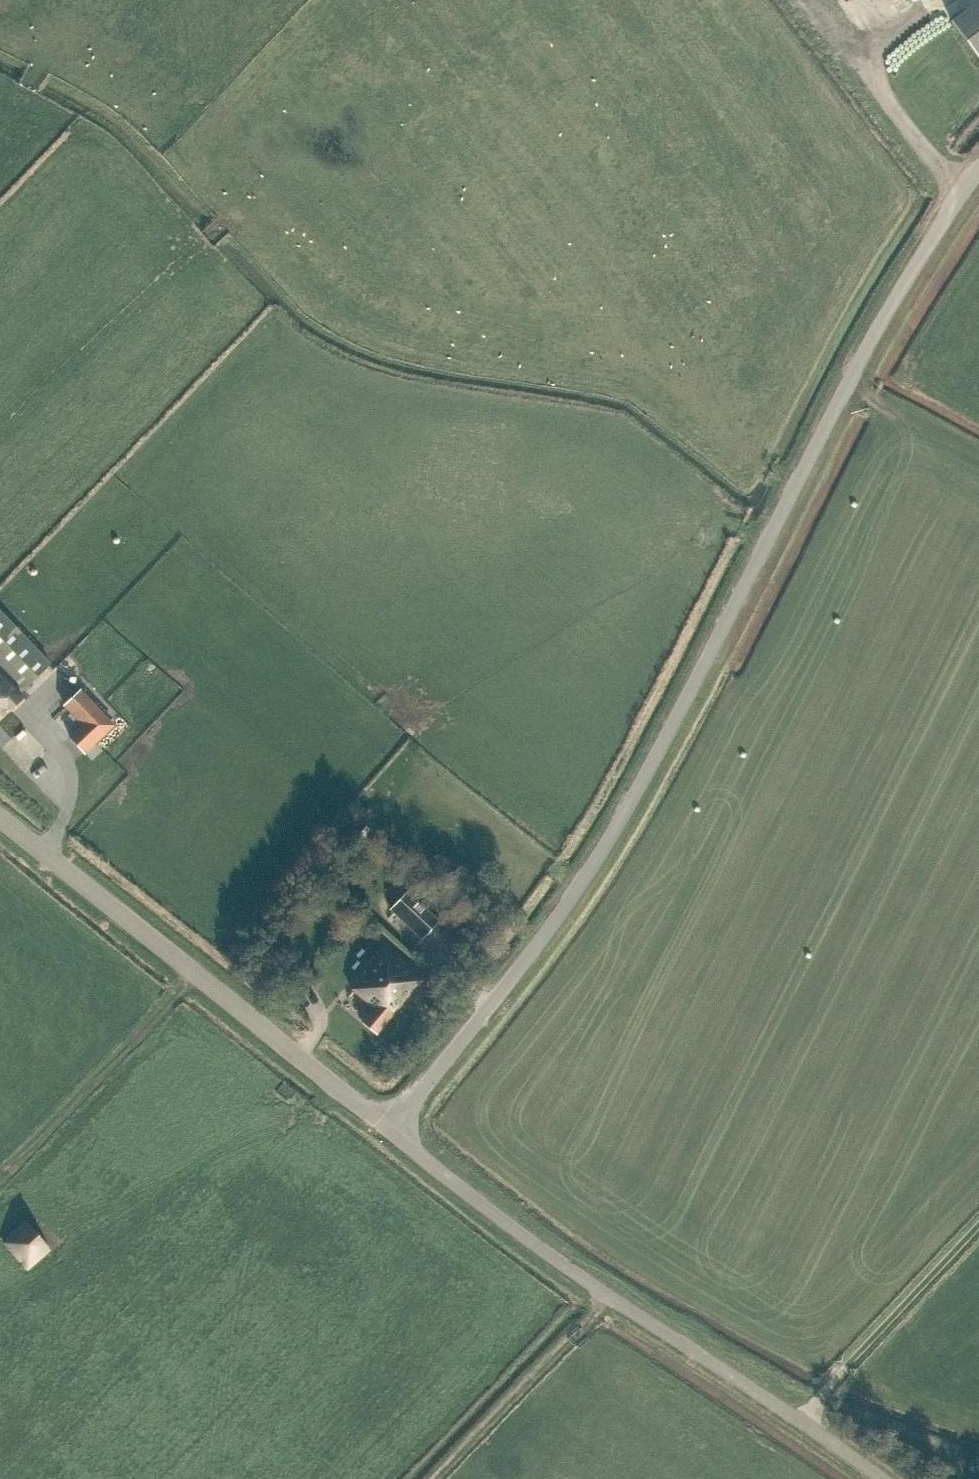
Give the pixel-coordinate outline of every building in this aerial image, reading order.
[(951,21),(978,58),(978,0),(951,21)] [(24,690),(51,663),(0,609),(0,665),(24,690)] [(23,696),(0,671),(0,718),(23,696)] [(82,690),(64,706),(81,724),(69,736),(86,753),(116,725),(82,690)] [(406,890),(390,907),(391,908),(393,906),(424,933),(422,936),(423,936),(438,919),(406,890)] [(362,1021),(377,1034),(422,980),(385,949),(352,989),(373,1008),(362,1021)] [(26,1221),(5,1242),(29,1268),(50,1248),(26,1221)] [(966,1467),(978,1477),(978,1457),(976,1454),(966,1467)]
